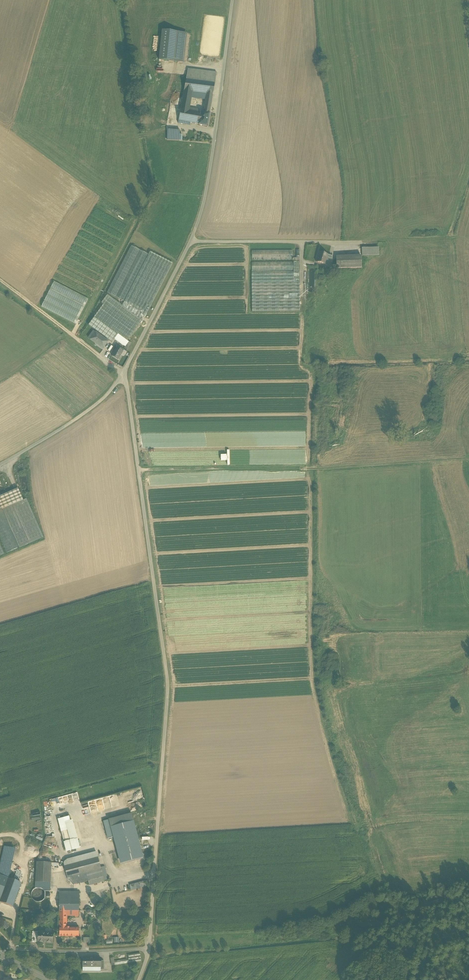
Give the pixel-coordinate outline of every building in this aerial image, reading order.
[(187,33),(162,31),(159,61),(184,63),(187,33)] [(186,80),(215,83),(216,73),(187,69),(186,80)] [(206,94),(213,95),(215,83),(186,80),(184,91),(192,93),(206,94)] [(191,98),(192,93),(184,91),(181,109),(189,111),(190,108),(191,98)] [(213,95),(206,94),(205,100),(203,113),(210,114),(213,95)] [(200,113),(197,112),(189,111),(181,109),(178,121),(190,123),(198,124),(200,113)] [(203,113),(200,112),(200,113),(198,124),(198,126),(208,127),(210,114),(203,113)] [(180,131),(167,130),(167,140),(182,141),(182,135),(179,135),(180,131)] [(131,246),(107,293),(124,302),(148,255),(131,246)] [(379,247),(362,248),(362,256),(379,256),(379,247)] [(252,251),(252,261),(292,260),(292,251),(252,251)] [(150,252),(148,255),(124,302),(122,307),(142,321),(171,263),(150,252)] [(319,252),(316,262),(325,265),(327,258),(328,255),(319,252)] [(361,256),(336,257),(336,269),(361,268),(361,256)] [(251,262),(252,312),(299,311),(299,262),(297,262),(293,262),(251,262)] [(76,323),(88,298),(53,282),(41,307),(76,323)] [(128,341),(142,321),(122,307),(107,296),(102,303),(103,304),(94,317),(118,334),(128,341)] [(88,325),(111,342),(114,339),(116,335),(118,334),(94,317),(88,325)] [(108,342),(95,332),(90,340),(103,349),(108,342)] [(116,335),(114,339),(117,341),(124,346),(126,342),(116,335)] [(117,347),(117,348),(123,351),(124,350),(126,347),(124,346),(117,341),(114,345),(117,347)] [(123,351),(117,348),(111,356),(118,360),(123,351)] [(2,509),(3,509),(18,502),(22,501),(17,489),(0,497),(0,505),(2,509)] [(22,501),(18,502),(35,541),(44,537),(27,498),(22,501)] [(18,502),(3,509),(20,547),(35,541),(18,502)] [(6,553),(19,547),(2,509),(0,510),(0,539),(6,553)] [(72,821),(65,823),(70,841),(64,843),(66,851),(79,848),(72,821)] [(133,822),(111,828),(120,864),(143,858),(133,822)] [(5,846),(0,870),(0,872),(8,873),(13,848),(5,846)] [(97,853),(68,861),(63,864),(64,866),(98,857),(97,853)] [(98,857),(64,866),(69,885),(73,885),(88,881),(89,886),(104,882),(100,868),(98,857)] [(51,863),(36,862),(35,882),(50,883),(51,873),(51,863)] [(58,863),(51,863),(51,873),(60,872),(58,863)] [(1,898),(0,897),(0,903),(13,908),(21,883),(8,879),(3,892),(1,898)] [(50,883),(35,882),(35,888),(38,888),(41,888),(41,889),(43,889),(44,891),(45,892),(45,894),(50,894),(50,883)] [(59,899),(50,898),(50,894),(45,894),(45,895),(45,897),(45,898),(44,899),(43,900),(42,901),(41,902),(39,902),(39,911),(59,912),(59,911),(59,899)] [(79,898),(59,898),(59,899),(59,911),(67,911),(78,911),(79,911),(79,898)] [(67,911),(59,911),(59,912),(59,937),(70,937),(69,928),(66,928),(66,916),(67,911)] [(79,928),(69,928),(70,937),(79,937),(79,928)] [(38,933),(38,942),(52,943),(52,934),(38,933)] [(140,953),(127,955),(128,959),(129,963),(141,961),(140,953)] [(101,959),(83,959),(83,967),(100,967),(101,967),(101,961),(101,959)]
